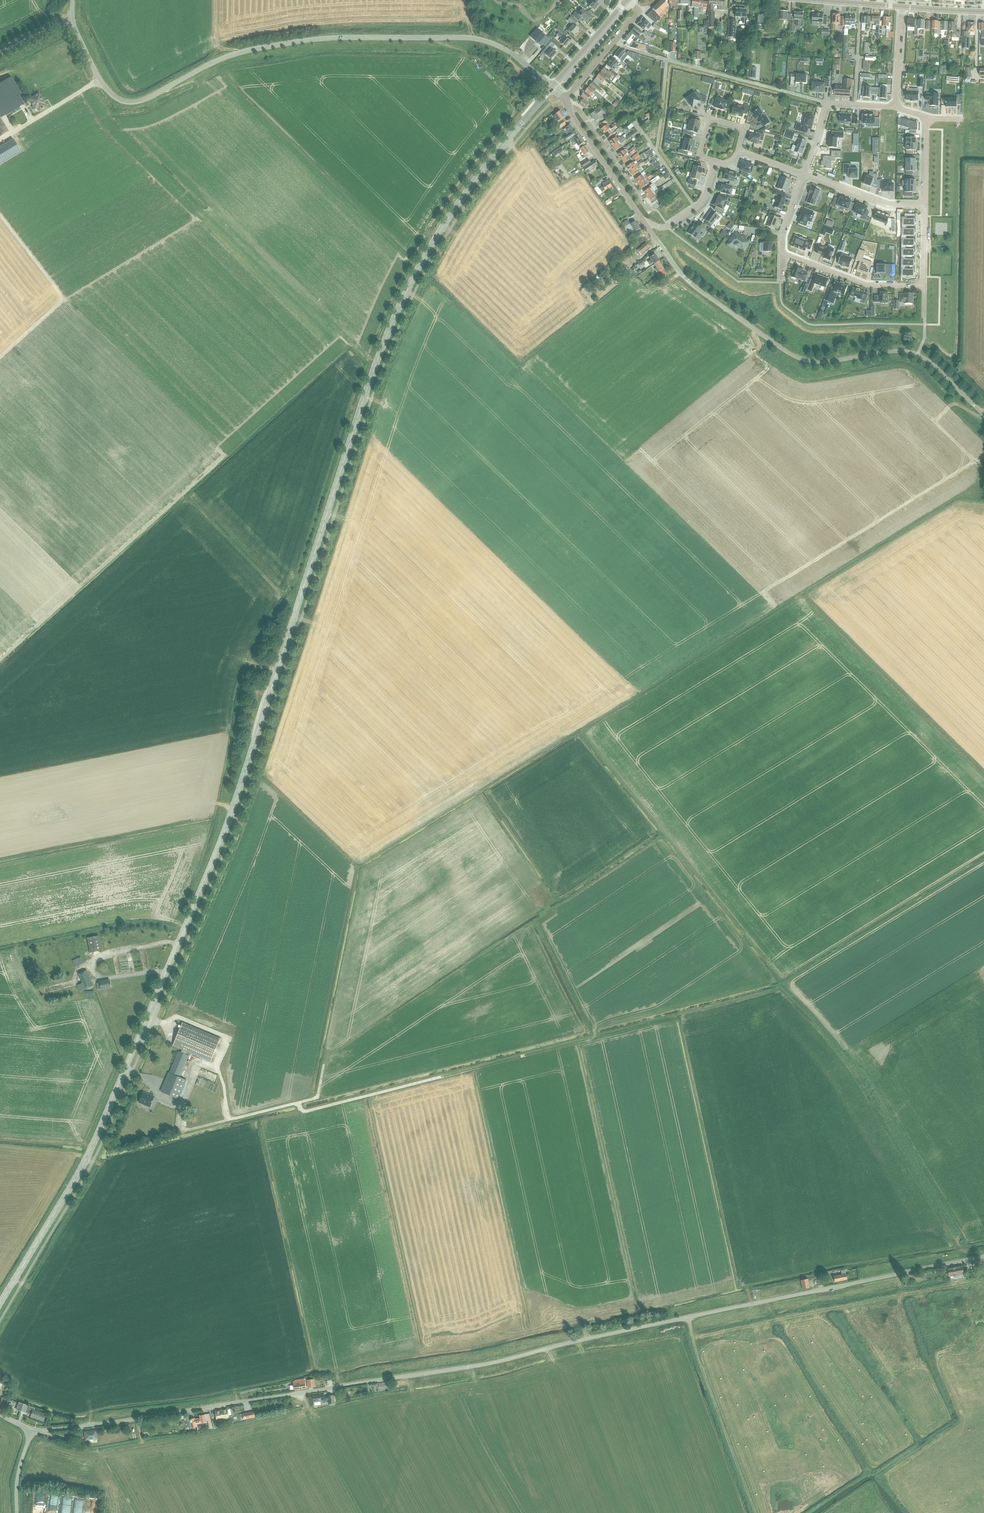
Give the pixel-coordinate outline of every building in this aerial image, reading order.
[(589,6),(594,10),(599,5),(596,3),(596,2),(597,2),(599,0),(594,0),(589,6)] [(662,17),(668,11),(668,10),(670,8),(668,6),(669,5),(664,0),(663,0),(653,9),(662,17)] [(677,2),(677,0),(669,0),(670,4),(671,4),(671,6),(674,6),(674,9),(675,9),(677,9),(678,9),(677,4),(677,2)] [(688,7),(692,7),(695,8),(695,12),(694,12),(694,17),(698,18),(698,12),(699,7),(699,2),(699,1),(699,0),(689,0),(689,4),(688,6),(688,7)] [(708,12),(709,12),(708,27),(714,27),(715,12),(713,12),(713,5),(719,6),(718,10),(725,10),(726,2),(722,2),(722,0),(720,0),(709,0),(708,12)] [(699,2),(698,12),(702,13),(702,9),(707,10),(707,2),(699,1),(699,2)] [(662,17),(653,9),(654,9),(647,16),(656,23),(662,17)] [(745,24),(746,10),(736,9),(736,17),(743,18),(743,19),(743,24),(745,24)] [(591,15),(590,13),(588,12),(587,13),(586,12),(586,13),(584,11),(582,10),(579,14),(576,12),(573,15),(578,20),(580,22),(583,18),(585,20),(587,22),(592,17),(590,16),(591,15)] [(778,39),(782,39),(783,20),(791,21),(792,14),(788,14),(789,12),(780,12),(779,25),(778,39)] [(795,19),(799,20),(798,26),(805,27),(805,20),(803,20),(804,13),(795,13),(795,19)] [(824,17),(824,15),(821,15),(821,14),(820,14),(820,15),(818,15),(818,14),(813,14),(813,23),(819,23),(819,25),(824,26),(824,25),(828,25),(828,17),(824,17)] [(759,15),(758,30),(769,31),(769,29),(770,16),(759,15)] [(832,24),(831,31),(835,31),(835,25),(839,25),(839,27),(844,27),(845,24),(845,16),(840,16),(833,15),(832,24)] [(845,26),(845,29),(848,29),(849,29),(849,26),(851,26),(851,25),(855,25),(856,16),(846,16),(845,26)] [(573,26),(569,31),(569,32),(570,33),(571,33),(574,35),(575,35),(576,35),(577,34),(577,33),(579,30),(577,27),(580,24),(571,17),(568,21),(573,26)] [(862,31),(862,35),(865,35),(865,31),(868,31),(870,31),(871,17),(866,17),(865,18),(863,17),(862,23),(862,24),(863,24),(862,26),(862,27),(862,31)] [(643,18),(637,25),(644,31),(646,28),(649,30),(652,25),(649,23),(643,18)] [(873,18),(872,23),(875,23),(875,24),(876,24),(876,25),(876,26),(873,26),(873,30),(876,30),(876,34),(879,34),(880,21),(880,18),(873,18)] [(880,21),(879,34),(882,34),(883,27),(887,27),(887,31),(891,31),(891,28),(891,24),(890,24),(890,19),(883,19),(883,21),(880,21)] [(908,22),(908,27),(908,28),(911,28),(910,29),(913,29),(913,28),(916,28),(915,35),(918,36),(918,30),(919,21),(908,20),(908,22)] [(942,31),(942,22),(933,22),(932,30),(935,30),(935,34),(941,35),(942,31)] [(961,32),(957,32),(958,28),(956,28),(956,23),(950,23),(949,31),(953,32),(952,38),(960,38),(961,32)] [(967,26),(967,33),(962,32),(962,48),(970,49),(970,33),(975,33),(976,24),(969,24),(969,26),(967,26)] [(558,27),(556,30),(559,32),(557,34),(562,38),(560,41),(561,43),(565,47),(570,41),(565,37),(568,35),(562,30),(558,27)] [(631,33),(639,39),(646,42),(648,40),(641,37),(641,36),(640,35),(642,32),(636,27),(631,33)] [(531,37),(541,45),(542,44),(545,46),(551,40),(538,29),(531,37)] [(624,40),(627,43),(625,45),(627,46),(630,48),(644,51),(646,46),(645,46),(636,44),(635,43),(637,40),(630,33),(624,40)] [(545,48),(541,53),(545,56),(546,54),(551,59),(556,53),(552,49),(555,45),(551,41),(547,46),(545,48)] [(608,51),(611,54),(617,47),(614,45),(608,51)] [(623,62),(628,55),(633,60),(638,55),(631,52),(630,53),(628,52),(626,54),(620,49),(615,56),(620,60),(621,61),(623,62)] [(621,61),(620,60),(615,56),(607,65),(618,75),(617,74),(619,72),(616,69),(617,67),(616,67),(621,61)] [(600,73),(609,81),(612,83),(618,75),(607,65),(600,73)] [(609,81),(600,73),(593,81),(598,86),(601,82),(603,83),(605,81),(610,85),(612,83),(609,81)] [(702,75),(700,80),(711,84),(712,79),(702,75)] [(790,86),(796,87),(797,83),(801,83),(803,83),(807,84),(807,75),(797,75),(797,78),(793,77),(793,80),(791,80),(790,86)] [(0,84),(0,117),(1,118),(20,107),(24,104),(19,96),(22,94),(17,87),(11,77),(0,84)] [(817,84),(817,81),(814,81),(814,83),(813,83),(812,92),(817,93),(819,93),(820,93),(824,93),(825,87),(829,87),(830,79),(823,78),(822,84),(817,84)] [(835,95),(851,97),(852,80),(844,79),(844,86),(835,85),(835,95)] [(595,91),(596,89),(602,94),(604,92),(593,82),(589,86),(595,91)] [(602,97),(595,91),(594,92),(589,87),(581,97),(583,98),(579,104),(585,109),(592,101),(589,98),(593,94),(600,100),(602,97)] [(864,87),(863,97),(870,98),(870,94),(875,95),(876,88),(864,87)] [(876,88),(875,95),(880,95),(880,99),(887,99),(887,90),(887,88),(876,88)] [(905,95),(905,97),(906,97),(907,97),(906,99),(906,100),(909,100),(911,101),(915,102),(915,101),(918,101),(919,96),(919,90),(913,89),(907,89),(907,91),(907,92),(905,92),(905,95)] [(39,94),(29,99),(35,109),(37,108),(39,111),(42,110),(43,109),(46,107),(44,103),(45,103),(39,94)] [(700,95),(697,97),(695,94),(686,99),(692,108),(696,105),(695,105),(697,104),(700,102),(705,103),(707,97),(700,95)] [(926,97),(926,101),(928,101),(930,101),(930,103),(930,106),(934,106),(938,106),(938,104),(938,100),(939,94),(935,94),(931,94),(930,94),(927,94),(926,97)] [(957,99),(946,99),(946,107),(957,107),(957,105),(961,105),(961,95),(957,95),(957,99)] [(716,100),(716,101),(714,107),(718,108),(720,108),(720,109),(724,110),(726,102),(722,101),(722,100),(719,99),(719,100),(716,100)] [(732,114),(731,115),(735,116),(736,115),(742,117),(743,114),(747,115),(749,105),(745,104),(744,107),(734,104),(731,114),(732,114)] [(594,112),(591,114),(593,117),(594,120),(596,122),(599,120),(598,117),(603,113),(600,108),(594,112)] [(760,108),(752,113),(755,117),(754,118),(756,120),(758,123),(760,122),(763,127),(770,123),(767,117),(766,118),(760,108)] [(557,125),(559,129),(566,125),(563,121),(562,120),(565,117),(561,111),(553,116),(559,124),(557,125)] [(840,118),(840,122),(840,123),(844,123),(844,122),(852,122),(852,124),(857,124),(858,116),(852,116),(852,114),(848,114),(840,113),(840,118)] [(805,115),(802,125),(798,123),(796,130),(807,133),(808,128),(811,129),(812,125),(813,122),(815,117),(813,117),(813,116),(809,114),(808,116),(805,115)] [(688,125),(699,128),(700,125),(699,125),(700,122),(694,121),(695,117),(688,115),(687,119),(689,119),(688,125)] [(875,116),(863,115),(863,124),(872,124),(872,127),(880,127),(880,119),(875,119),(875,116)] [(894,117),(885,116),(885,128),(894,129),(894,117)] [(0,117),(0,137),(9,132),(1,118),(0,117)] [(898,122),(898,125),(910,129),(909,134),(916,134),(917,131),(918,131),(918,129),(918,123),(914,122),(910,121),(907,120),(905,119),(903,119),(903,120),(900,119),(898,119),(898,120),(898,122)] [(604,134),(610,130),(605,122),(600,124),(603,128),(601,130),(604,134)] [(567,136),(574,131),(570,125),(563,130),(567,136)] [(610,130),(604,134),(607,139),(613,134),(612,132),(614,131),(614,130),(619,127),(617,125),(613,128),(610,130)] [(699,128),(688,125),(686,131),(684,130),(683,133),(690,135),(691,132),(697,134),(698,131),(699,128)] [(567,136),(564,138),(567,142),(570,140),(578,134),(575,130),(574,131),(567,136)] [(639,134),(636,130),(634,132),(629,135),(632,139),(639,134)] [(830,138),(829,148),(836,148),(837,148),(838,138),(844,139),(844,133),(832,132),(832,138),(830,138)] [(750,135),(749,141),(758,144),(759,140),(763,141),(764,134),(758,133),(757,136),(750,135)] [(616,138),(609,142),(613,147),(624,139),(627,137),(625,134),(623,136),(620,138),(619,137),(617,139),(616,138)] [(580,149),(585,146),(583,144),(584,143),(578,135),(570,141),(574,146),(577,144),(580,149)] [(682,144),(694,147),(695,144),(694,144),(695,141),(689,140),(690,136),(683,135),(682,138),(684,139),(682,144)] [(917,140),(917,138),(914,138),(914,137),(914,135),(911,135),(907,135),(907,138),(907,144),(917,144),(917,140)] [(0,146),(0,165),(21,152),(13,138),(0,146)] [(625,139),(624,139),(613,147),(616,151),(622,147),(621,145),(623,143),(623,142),(626,141),(625,139)] [(793,145),(790,154),(793,155),(794,152),(795,152),(802,155),(804,151),(805,148),(805,147),(807,141),(800,139),(797,146),(793,145)] [(694,147),(682,144),(681,150),(679,149),(678,153),(685,155),(686,151),(692,153),(692,150),(693,151),(694,147)] [(917,145),(917,144),(907,144),(907,150),(906,154),(911,154),(913,154),(914,151),(917,151),(917,149),(917,145)] [(585,146),(580,149),(580,150),(586,158),(588,156),(587,154),(589,152),(585,146)] [(555,153),(551,156),(553,158),(557,155),(558,154),(559,154),(563,151),(561,148),(557,151),(557,152),(555,153)] [(621,159),(628,155),(629,154),(626,150),(624,150),(618,155),(621,159)] [(822,161),(821,166),(822,166),(826,166),(826,167),(826,168),(828,169),(832,169),(832,166),(832,161),(834,161),(835,162),(836,160),(836,158),(839,158),(841,158),(841,154),(842,151),(837,151),(832,151),(832,153),(831,157),(823,156),(823,161),(822,161)] [(579,152),(575,155),(578,162),(583,159),(579,152)] [(631,159),(628,155),(621,159),(624,164),(631,159)] [(653,161),(650,163),(652,166),(653,165),(658,162),(654,156),(651,158),(653,161)] [(906,156),(906,165),(917,166),(917,161),(916,161),(916,159),(913,159),(913,156),(906,156)] [(581,164),(584,168),(591,163),(588,159),(581,164)] [(630,172),(644,162),(642,164),(641,163),(643,162),(642,160),(640,161),(635,165),(633,163),(627,167),(630,172)] [(584,169),(587,174),(590,172),(589,171),(598,165),(595,161),(584,169)] [(690,161),(689,168),(693,169),(692,172),(701,175),(702,168),(701,168),(702,165),(690,161)] [(645,165),(644,162),(630,172),(633,176),(639,172),(638,170),(645,165)] [(749,164),(743,163),(741,171),(742,171),(741,175),(747,178),(748,173),(751,174),(753,166),(752,165),(753,164),(749,163),(749,164)] [(843,164),(843,176),(849,176),(849,177),(858,177),(858,168),(851,168),(852,164),(843,164)] [(917,166),(906,165),(906,175),(913,175),(913,172),(916,172),(916,170),(917,170),(917,166)] [(736,174),(726,171),(723,179),(730,181),(729,184),(737,186),(738,181),(735,180),(736,174)] [(689,178),(688,183),(689,184),(691,185),(690,188),(692,188),(694,189),(695,186),(696,186),(697,180),(699,181),(701,175),(692,172),(691,178),(689,178)] [(639,184),(645,180),(647,178),(650,176),(649,174),(646,176),(645,175),(643,176),(642,175),(635,180),(639,184)] [(865,181),(864,184),(871,187),(873,182),(876,183),(878,180),(878,174),(874,174),(874,176),(870,176),(870,175),(865,175),(865,181)] [(652,184),(654,183),(656,182),(660,179),(658,176),(650,182),(652,184)] [(777,188),(786,192),(788,187),(787,187),(788,184),(789,185),(791,180),(782,177),(780,180),(778,184),(779,184),(777,188)] [(906,181),(902,181),(902,186),(905,186),(906,186),(917,187),(917,185),(917,182),(916,182),(916,181),(916,180),(913,180),(913,177),(906,177),(906,181)] [(648,184),(645,180),(639,184),(642,189),(648,184)] [(879,180),(879,188),(883,188),(883,192),(894,192),(894,184),(883,184),(883,180),(879,180)] [(604,186),(599,189),(602,193),(611,186),(611,185),(610,184),(608,181),(603,184),(604,186)] [(661,191),(670,187),(668,182),(659,185),(661,191)] [(651,188),(644,192),(647,197),(654,192),(658,189),(656,187),(655,186),(655,185),(654,183),(652,184),(650,186),(651,188)] [(720,190),(720,192),(731,195),(732,189),(734,189),(734,186),(728,184),(727,187),(722,186),(721,187),(720,190)] [(906,186),(905,186),(905,197),(913,197),(913,196),(913,193),(916,193),(916,191),(917,191),(917,187),(906,186)] [(815,206),(820,191),(811,188),(809,194),(810,194),(807,203),(815,206)] [(654,192),(647,197),(650,201),(651,201),(653,203),(656,201),(658,199),(657,197),(662,193),(659,189),(658,189),(656,191),(654,192)] [(777,197),(773,207),(775,207),(774,208),(778,210),(778,209),(782,210),(783,206),(784,204),(784,203),(786,199),(785,199),(785,198),(786,195),(775,190),(773,195),(777,197)] [(714,210),(722,215),(723,214),(724,210),(723,209),(727,200),(719,197),(715,206),(716,206),(714,210)] [(850,206),(852,202),(850,201),(848,200),(847,200),(845,199),(846,199),(845,199),(843,198),(841,197),(839,201),(838,206),(841,207),(840,208),(840,209),(844,210),(844,209),(845,208),(849,210),(850,206)] [(857,204),(854,212),(862,215),(861,218),(866,221),(868,217),(864,216),(867,208),(862,206),(862,205),(858,203),(858,204),(857,204)] [(811,222),(814,214),(803,210),(801,216),(800,215),(800,217),(801,217),(800,218),(799,218),(799,219),(800,219),(798,223),(806,226),(808,221),(811,222)] [(707,216),(705,220),(707,221),(705,224),(710,228),(712,225),(716,219),(718,220),(720,217),(711,211),(709,214),(709,215),(708,216),(707,216)] [(769,217),(766,226),(774,229),(778,218),(776,217),(777,214),(770,211),(768,217),(769,217)] [(876,214),(874,220),(881,222),(887,224),(887,225),(886,226),(889,227),(891,228),(891,230),(891,232),(892,232),(895,232),(895,230),(896,219),(894,219),(892,219),(891,219),(891,220),(890,220),(889,219),(890,218),(890,217),(890,216),(886,214),(878,211),(876,214)] [(915,226),(915,222),(916,222),(916,221),(915,221),(915,219),(912,219),(912,216),(913,216),(907,215),(907,216),(908,216),(908,219),(904,219),(904,226),(908,226),(912,226),(915,226),(916,226),(915,226)] [(631,224),(628,220),(622,223),(626,229),(628,228),(632,234),(640,229),(636,221),(631,224)] [(694,224),(688,233),(696,239),(696,238),(698,240),(701,236),(702,237),(705,233),(703,231),(706,226),(699,222),(696,225),(694,224)] [(823,226),(821,234),(825,236),(826,232),(832,235),(834,230),(823,226)] [(915,231),(915,229),(912,229),(912,226),(908,226),(908,229),(904,229),(903,236),(907,236),(912,236),(914,236),(916,236),(915,236),(915,232),(916,232),(916,231),(915,231)] [(736,233),(727,244),(732,248),(735,244),(736,245),(735,246),(738,248),(739,247),(743,250),(749,242),(745,239),(746,237),(742,235),(741,237),(736,233)] [(810,250),(814,241),(809,239),(808,241),(795,236),(791,246),(805,251),(807,249),(810,250)] [(916,242),(915,242),(915,239),(912,239),(912,236),(907,236),(907,239),(903,239),(903,246),(907,246),(912,246),(914,246),(916,246),(915,246),(915,242),(916,242)] [(637,250),(641,254),(650,247),(646,243),(642,246),(642,247),(637,250)] [(759,243),(759,252),(772,252),(772,243),(759,243)] [(817,250),(816,253),(824,256),(823,257),(823,258),(826,259),(830,261),(831,260),(834,250),(834,249),(835,247),(829,244),(828,247),(827,247),(827,248),(822,247),(819,246),(817,250)] [(915,252),(915,250),(912,250),(912,246),(907,246),(907,250),(903,249),(903,256),(907,256),(911,257),(914,257),(915,257),(915,256),(914,256),(915,252),(916,252),(915,252)] [(868,274),(872,263),(863,259),(866,252),(860,250),(856,260),(860,262),(857,271),(861,273),(862,272),(868,274)] [(640,267),(644,264),(645,265),(647,268),(650,266),(650,265),(653,263),(655,265),(660,261),(655,254),(650,258),(651,260),(648,262),(647,261),(645,259),(638,265),(640,267)] [(840,260),(838,264),(842,265),(842,266),(842,267),(845,268),(845,267),(849,268),(851,265),(853,258),(847,256),(842,254),(840,260)] [(914,262),(914,260),(911,260),(911,257),(907,256),(907,260),(903,260),(903,267),(907,267),(911,267),(914,267),(915,267),(915,266),(914,266),(914,262),(915,262),(914,262)] [(660,261),(655,265),(657,267),(654,269),(657,273),(659,272),(660,273),(658,274),(660,278),(667,273),(659,262),(660,261)] [(877,268),(877,273),(879,273),(881,273),(881,274),(885,275),(892,275),(892,271),(892,265),(888,265),(886,265),(881,264),(877,264),(877,268)] [(796,267),(795,267),(792,277),(799,280),(799,279),(805,281),(808,274),(802,272),(803,270),(799,268),(796,267)] [(914,272),(914,270),(911,270),(911,267),(907,267),(907,270),(903,270),(903,277),(907,277),(908,277),(909,277),(909,278),(909,277),(914,277),(914,272),(915,272),(914,272)] [(809,286),(808,290),(812,292),(812,290),(815,284),(816,284),(821,286),(826,288),(829,279),(824,277),(822,276),(818,275),(817,278),(816,281),(814,280),(812,279),(812,280),(811,282),(809,286)] [(837,282),(834,291),(829,289),(825,300),(830,302),(834,293),(837,294),(838,293),(845,295),(848,286),(845,285),(845,284),(841,283),(837,282)] [(864,294),(865,292),(861,291),(860,291),(860,290),(858,289),(857,290),(855,289),(854,288),(852,293),(851,296),(856,298),(861,300),(861,301),(861,302),(863,303),(865,304),(867,299),(868,296),(867,295),(864,294)] [(881,303),(888,303),(888,293),(881,293),(881,296),(879,296),(875,295),(874,303),(881,303)] [(905,303),(913,304),(914,294),(913,294),(912,293),(910,293),(909,293),(907,293),(907,294),(900,294),(900,302),(905,302),(905,303)] [(88,938),(91,953),(102,951),(99,936),(88,938)] [(81,958),(73,961),(75,967),(83,964),(81,958)] [(93,986),(86,971),(78,974),(82,984),(77,986),(79,992),(93,986)] [(100,983),(98,983),(99,989),(101,989),(111,987),(110,981),(110,980),(100,982),(100,983)] [(181,1052),(178,1051),(161,1091),(179,1099),(186,1081),(178,1077),(188,1055),(186,1054),(187,1052),(210,1061),(220,1038),(183,1023),(173,1046),(182,1050),(181,1052)] [(159,1076),(164,1066),(157,1063),(153,1073),(159,1076)] [(155,1097),(143,1092),(139,1102),(143,1104),(144,1102),(151,1105),(153,1100),(155,1097)] [(963,1266),(948,1269),(950,1277),(964,1274),(963,1266)] [(835,1281),(847,1279),(846,1274),(845,1270),(841,1271),(842,1275),(834,1277),(835,1281)] [(801,1280),(803,1289),(809,1288),(807,1278),(801,1280)] [(722,1329),(708,1332),(710,1340),(724,1336),(722,1329)] [(294,1385),(290,1386),(290,1388),(291,1390),(293,1389),(294,1389),(294,1390),(306,1388),(306,1385),(305,1381),(303,1381),(293,1383),(294,1385)] [(312,1396),(313,1399),(313,1402),(314,1404),(314,1405),(318,1405),(321,1404),(322,1404),(322,1402),(322,1401),(323,1401),(325,1401),(328,1401),(328,1402),(329,1402),(329,1404),(331,1403),(334,1403),(334,1399),(333,1395),(330,1396),(328,1396),(327,1396),(326,1396),(327,1398),(325,1398),(324,1398),(324,1396),(324,1394),(322,1394),(320,1395),(316,1395),(312,1396)] [(19,1403),(18,1406),(20,1407),(21,1407),(20,1408),(19,1410),(21,1411),(25,1413),(25,1411),(28,1412),(32,1413),(31,1414),(31,1416),(35,1418),(37,1419),(42,1421),(43,1421),(45,1414),(34,1410),(35,1409),(35,1408),(34,1408),(19,1403)] [(229,1417),(227,1410),(216,1412),(217,1420),(225,1419),(224,1417),(229,1417)] [(193,1418),(188,1419),(190,1428),(202,1426),(207,1426),(207,1422),(208,1422),(210,1429),(213,1428),(210,1418),(206,1419),(205,1415),(199,1416),(200,1419),(195,1420),(195,1417),(193,1418)] [(96,1430),(84,1432),(86,1443),(97,1442),(97,1439),(96,1430)] [(45,1493),(35,1493),(35,1507),(43,1508),(44,1500),(45,1493)] [(49,1494),(48,1506),(56,1507),(57,1495),(49,1494)] [(69,1510),(71,1498),(63,1497),(61,1512),(69,1512),(69,1510)]
